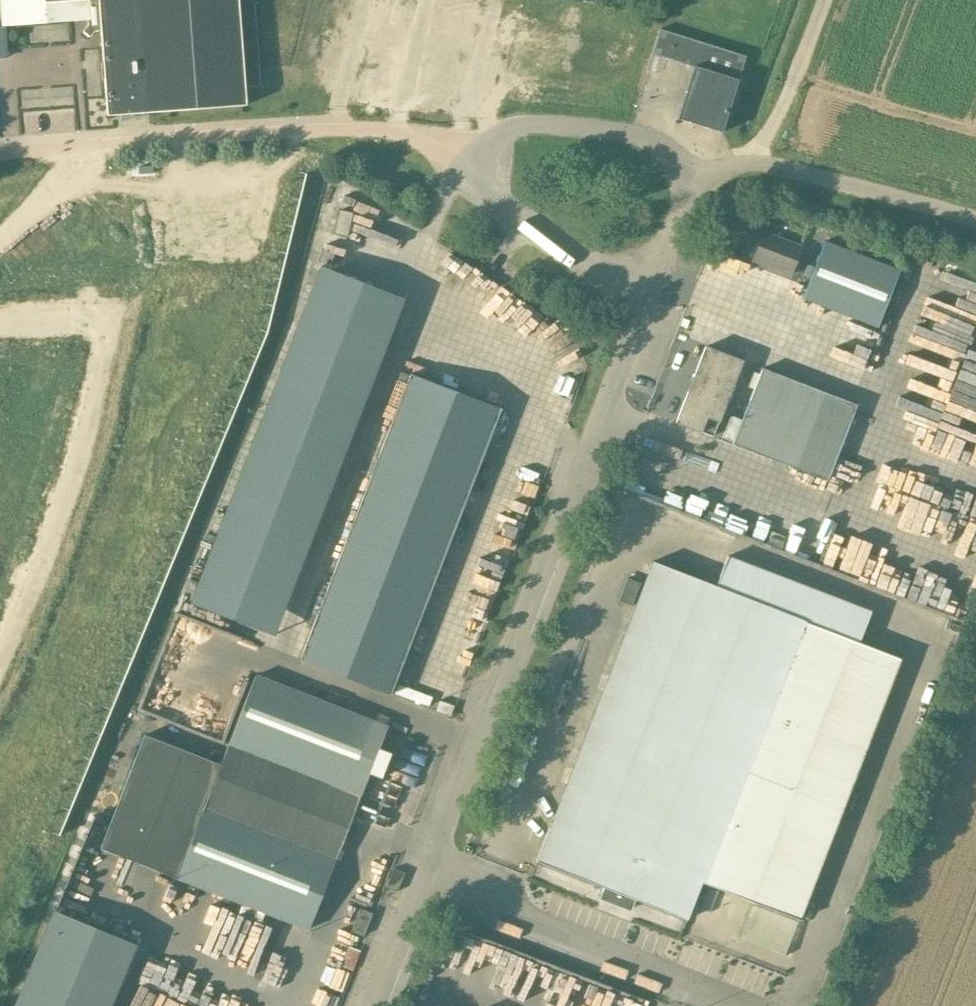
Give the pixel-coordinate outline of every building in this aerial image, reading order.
[(4,25),(88,19),(89,24),(84,30),(90,36),(96,30),(101,29),(107,115),(246,105),(245,87),(261,86),(255,0),(2,0),(4,25)] [(747,56),(660,29),(652,54),(694,68),(678,119),(722,133),(747,56)] [(26,110),(25,131),(61,132),(62,111),(26,110)] [(348,237),(353,212),(339,209),(334,234),(348,237)] [(790,275),(801,245),(765,232),(754,261),(790,275)] [(824,240),(802,298),(878,327),(900,269),(824,240)] [(404,295),(322,262),(190,599),(277,634),(404,295)] [(714,436),(728,398),(743,360),(706,346),(676,422),(714,436)] [(826,480),(856,405),(762,369),(759,377),(733,443),(826,480)] [(501,408),(410,374),(300,659),(391,694),(501,408)] [(477,385),(474,394),(502,404),(505,395),(477,385)] [(865,609),(728,556),(716,586),(652,561),(536,861),(611,890),(608,898),(640,910),(643,902),(687,919),(693,906),(700,909),(705,897),(697,894),(702,881),(800,920),(901,659),(894,656),(860,643),(872,612),(865,609)] [(632,606),(641,582),(628,577),(619,601),(632,606)] [(467,617),(464,625),(449,621),(439,655),(461,661),(473,619),(467,617)] [(231,735),(364,787),(370,773),(382,777),(391,753),(379,748),(388,726),(255,674),(231,735)] [(364,787),(231,735),(220,764),(145,734),(101,848),(177,877),(309,928),(336,859),(361,796),(364,787)] [(393,868),(386,885),(397,890),(404,872),(393,868)] [(135,941),(54,906),(12,1005),(108,1005),(135,941)] [(364,936),(373,913),(360,908),(351,931),(364,936)] [(740,935),(783,951),(796,919),(774,911),(769,925),(747,917),(740,935)] [(353,970),(361,950),(349,946),(341,966),(353,970)]
